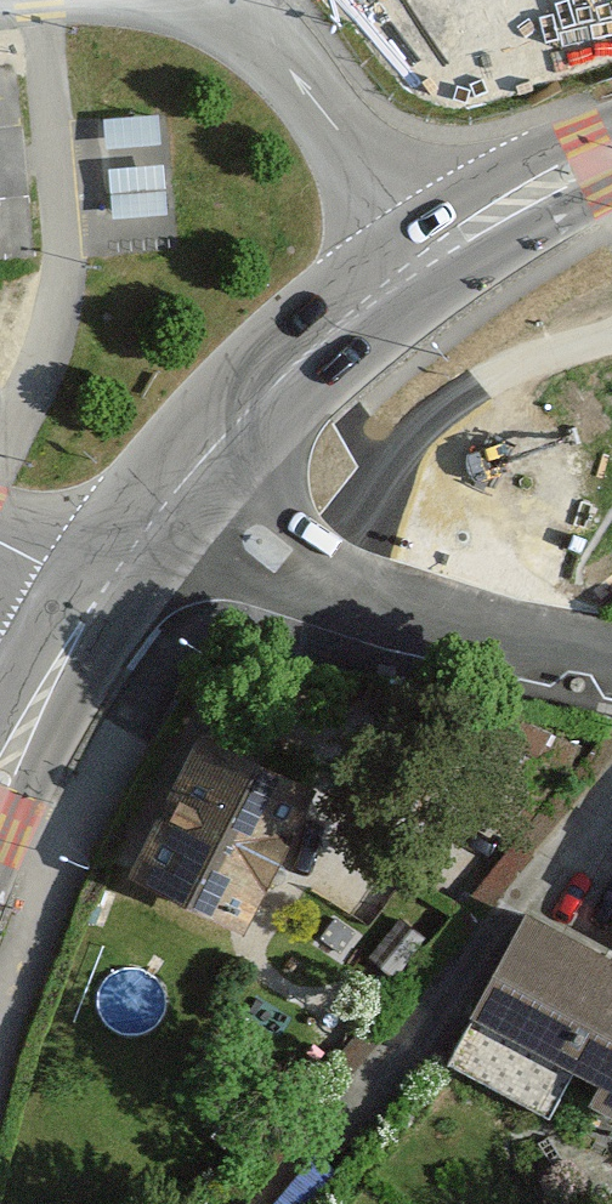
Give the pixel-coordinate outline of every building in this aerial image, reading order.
[(318,793),(184,728),(116,868),(249,933),(318,793)] [(514,902),(460,1004),(581,1068),(568,1093),(611,1116),(611,953),(514,902)]
